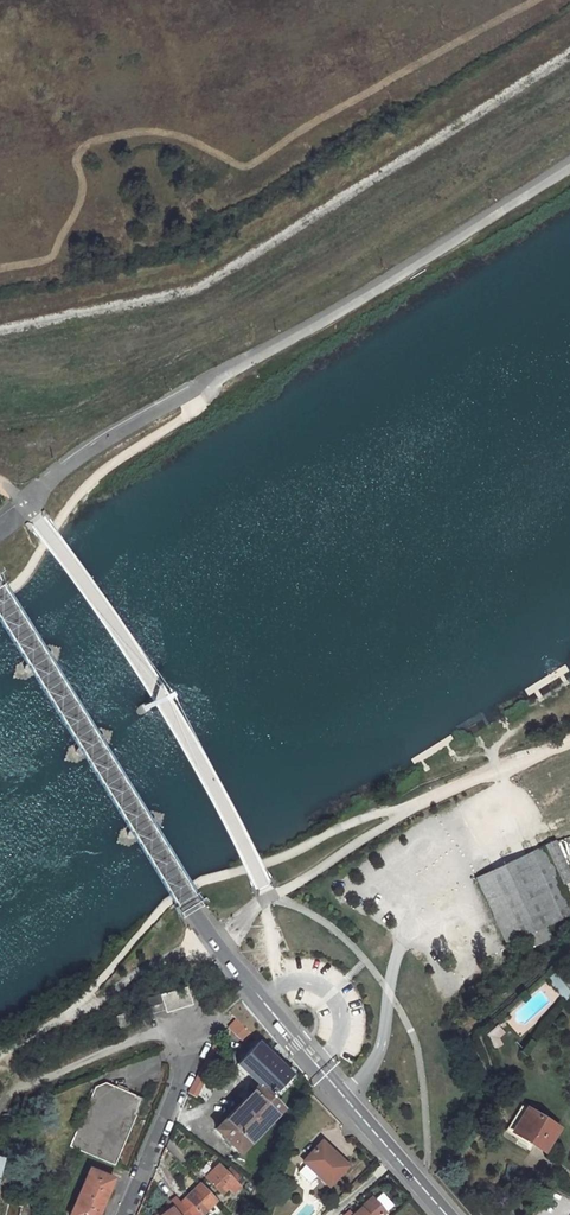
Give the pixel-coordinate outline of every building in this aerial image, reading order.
[(474,875),(510,957),(517,954),(513,944),(519,942),(523,951),(552,939),(547,929),(569,919),(569,908),(568,904),(569,904),(569,882),(552,841),(474,875)] [(553,979),(569,997),(569,987),(558,973),(553,979)] [(194,982),(167,987),(167,985),(154,988),(155,994),(168,992),(171,1006),(197,1000),(194,982)] [(235,1022),(229,1029),(236,1035),(242,1029),(235,1022)] [(495,1044),(506,1034),(497,1024),(486,1035),(495,1044)] [(216,1043),(188,1094),(196,1098),(224,1048),(216,1043)] [(256,1084),(269,1096),(287,1076),(253,1045),(235,1064),(256,1084)] [(95,1085),(71,1148),(89,1156),(116,1167),(145,1100),(110,1083),(95,1085)] [(269,1096),(256,1084),(211,1133),(236,1156),(281,1107),(269,1096)] [(537,1146),(516,1133),(529,1111),(524,1108),(509,1134),(535,1149),(537,1146)] [(529,1111),(516,1133),(537,1146),(547,1153),(561,1129),(529,1111)] [(324,1139),(307,1155),(321,1169),(317,1173),(330,1186),(349,1168),(335,1155),(338,1153),(324,1139)] [(307,1155),(303,1159),(317,1173),(321,1169),(307,1155)] [(301,1163),(295,1169),(309,1183),(315,1176),(301,1163)] [(220,1167),(207,1179),(223,1195),(236,1182),(220,1167)] [(71,1214),(98,1214),(113,1182),(90,1172),(71,1214)] [(189,1214),(206,1214),(217,1203),(200,1186),(182,1206),(184,1209),(189,1214)] [(386,1214),(374,1200),(357,1214),(385,1214),(386,1214)] [(167,1214),(175,1214),(184,1209),(182,1206),(179,1202),(169,1208),(171,1212),(167,1214)]
